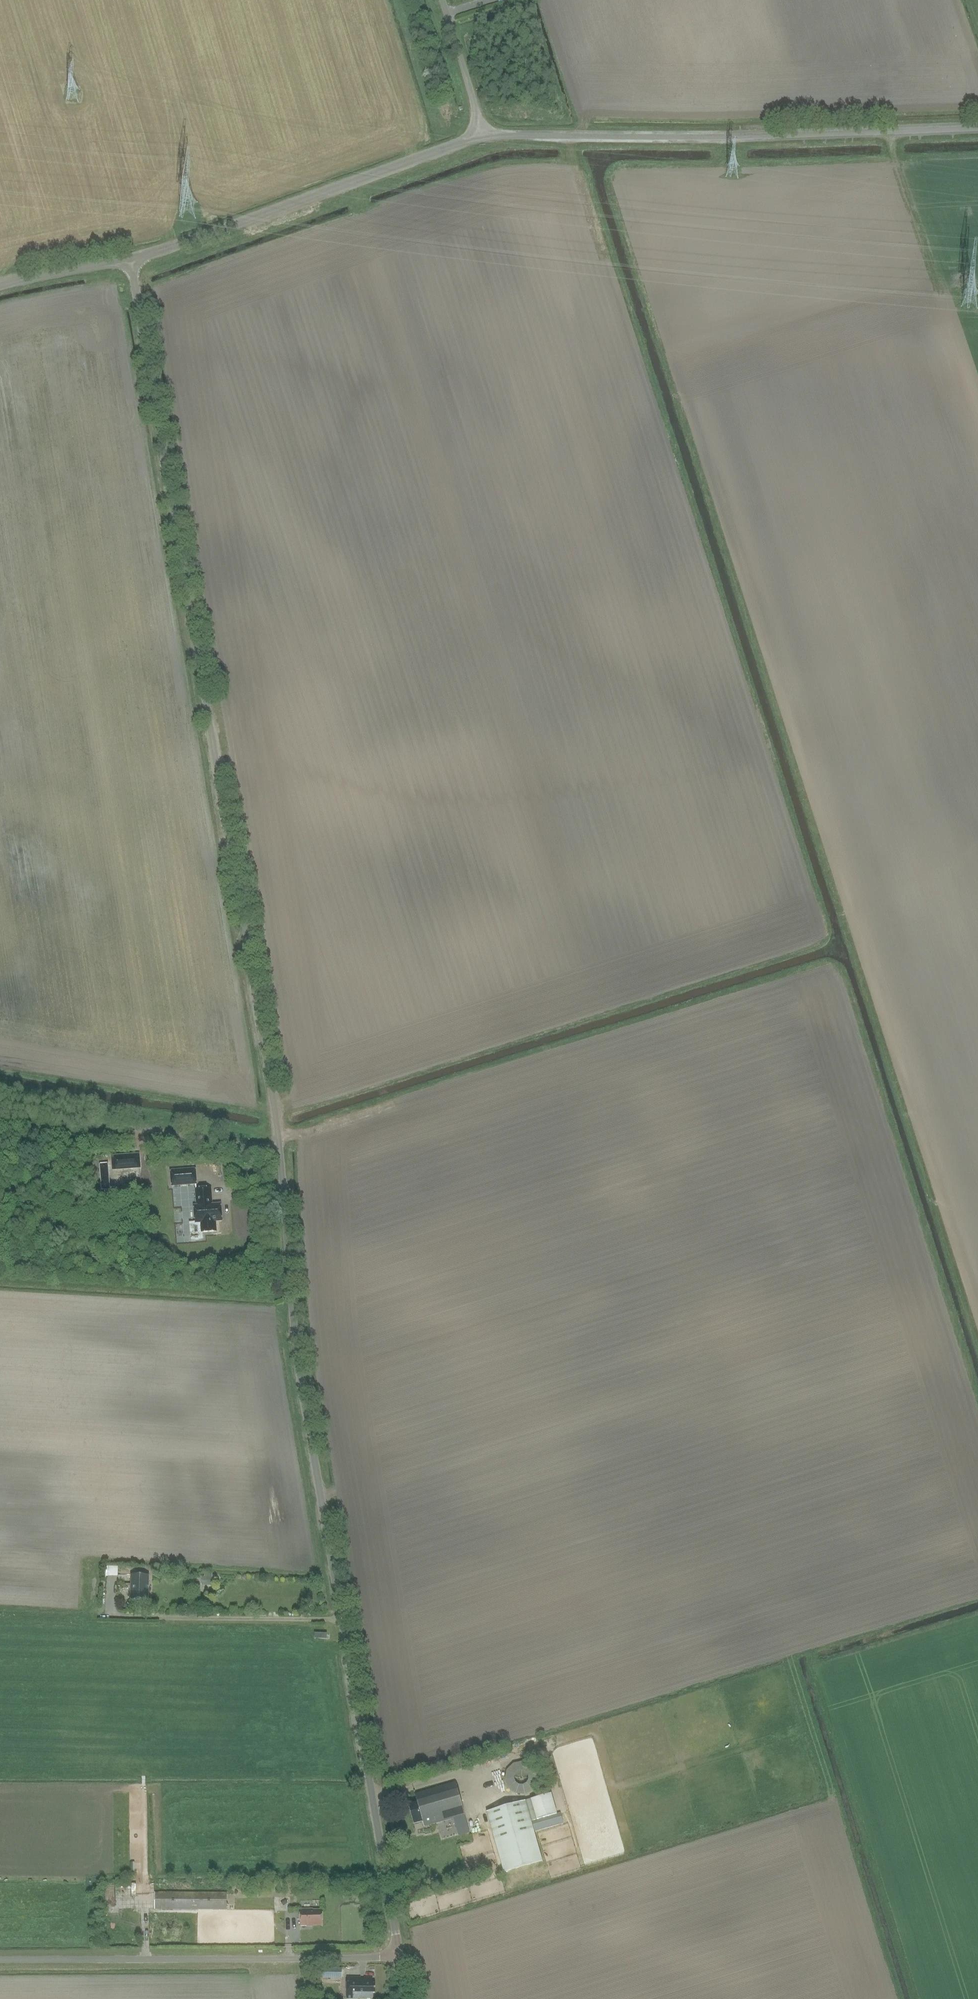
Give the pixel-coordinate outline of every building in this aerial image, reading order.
[(349,1113),(337,1118),(339,1124),(351,1120),(349,1113)] [(197,1184),(196,1169),(171,1171),(172,1186),(197,1184)] [(214,1204),(213,1188),(198,1189),(199,1205),(196,1205),(198,1222),(202,1222),(203,1232),(218,1230),(217,1221),(224,1220),(223,1203),(214,1204)] [(108,1575),(120,1575),(120,1565),(108,1565),(108,1575)] [(131,1576),(131,1600),(149,1600),(149,1576),(131,1576)] [(510,1793),(534,1792),(533,1763),(508,1764),(510,1793)] [(425,1828),(465,1816),(456,1783),(415,1795),(418,1804),(409,1806),(415,1824),(423,1822),(425,1828)] [(536,1821),(557,1815),(551,1795),(531,1801),(536,1821)] [(536,1821),(531,1801),(526,1802),(532,1822),(536,1821)] [(504,1874),(543,1862),(532,1822),(526,1802),(487,1813),(504,1874)] [(234,1885),(152,1885),(152,1901),(234,1901),(234,1885)] [(301,1927),(323,1926),(323,1912),(313,1912),(313,1910),(302,1911),(303,1912),(301,1912),(301,1927)] [(347,1998),(373,1998),(373,1994),(376,1994),(376,1985),(373,1985),(373,1979),(348,1978),(347,1998)]
